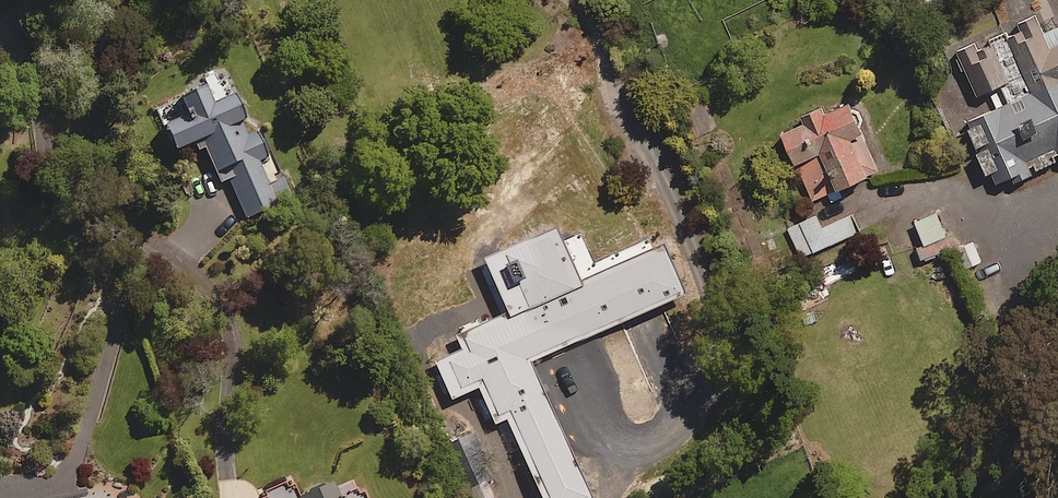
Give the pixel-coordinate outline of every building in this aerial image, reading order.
[(958,34),(1015,157),(1057,137),(1057,1),(1057,0),(1032,0),(958,34)] [(214,109),(208,94),(185,104),(192,121),(167,131),(177,156),(204,145),(221,186),(231,182),(246,220),(294,201),(284,178),(268,185),(259,162),(268,159),(257,132),(252,134),(238,99),(214,109)] [(842,200),(840,196),(884,177),(853,104),(825,115),(822,108),(804,116),(809,127),(787,136),(815,202),(830,195),(833,203),(842,200)] [(861,234),(853,215),(824,227),(819,216),(790,228),(802,258),(861,234)] [(929,271),(925,261),(953,250),(939,215),(918,223),(920,229),(896,239),(912,278),(929,271)] [(535,387),(496,362),(486,339),(551,308),(519,240),(450,272),(449,269),(413,286),(435,333),(444,328),(465,373),(452,380),(459,395),(487,407),(535,387)] [(983,265),(975,242),(960,247),(968,270),(983,265)] [(365,488),(360,490),(355,480),(313,497),(369,497),(365,488)] [(463,492),(465,497),(496,497),(490,481),(463,492)] [(294,487),(268,497),(299,497),(294,487)]
